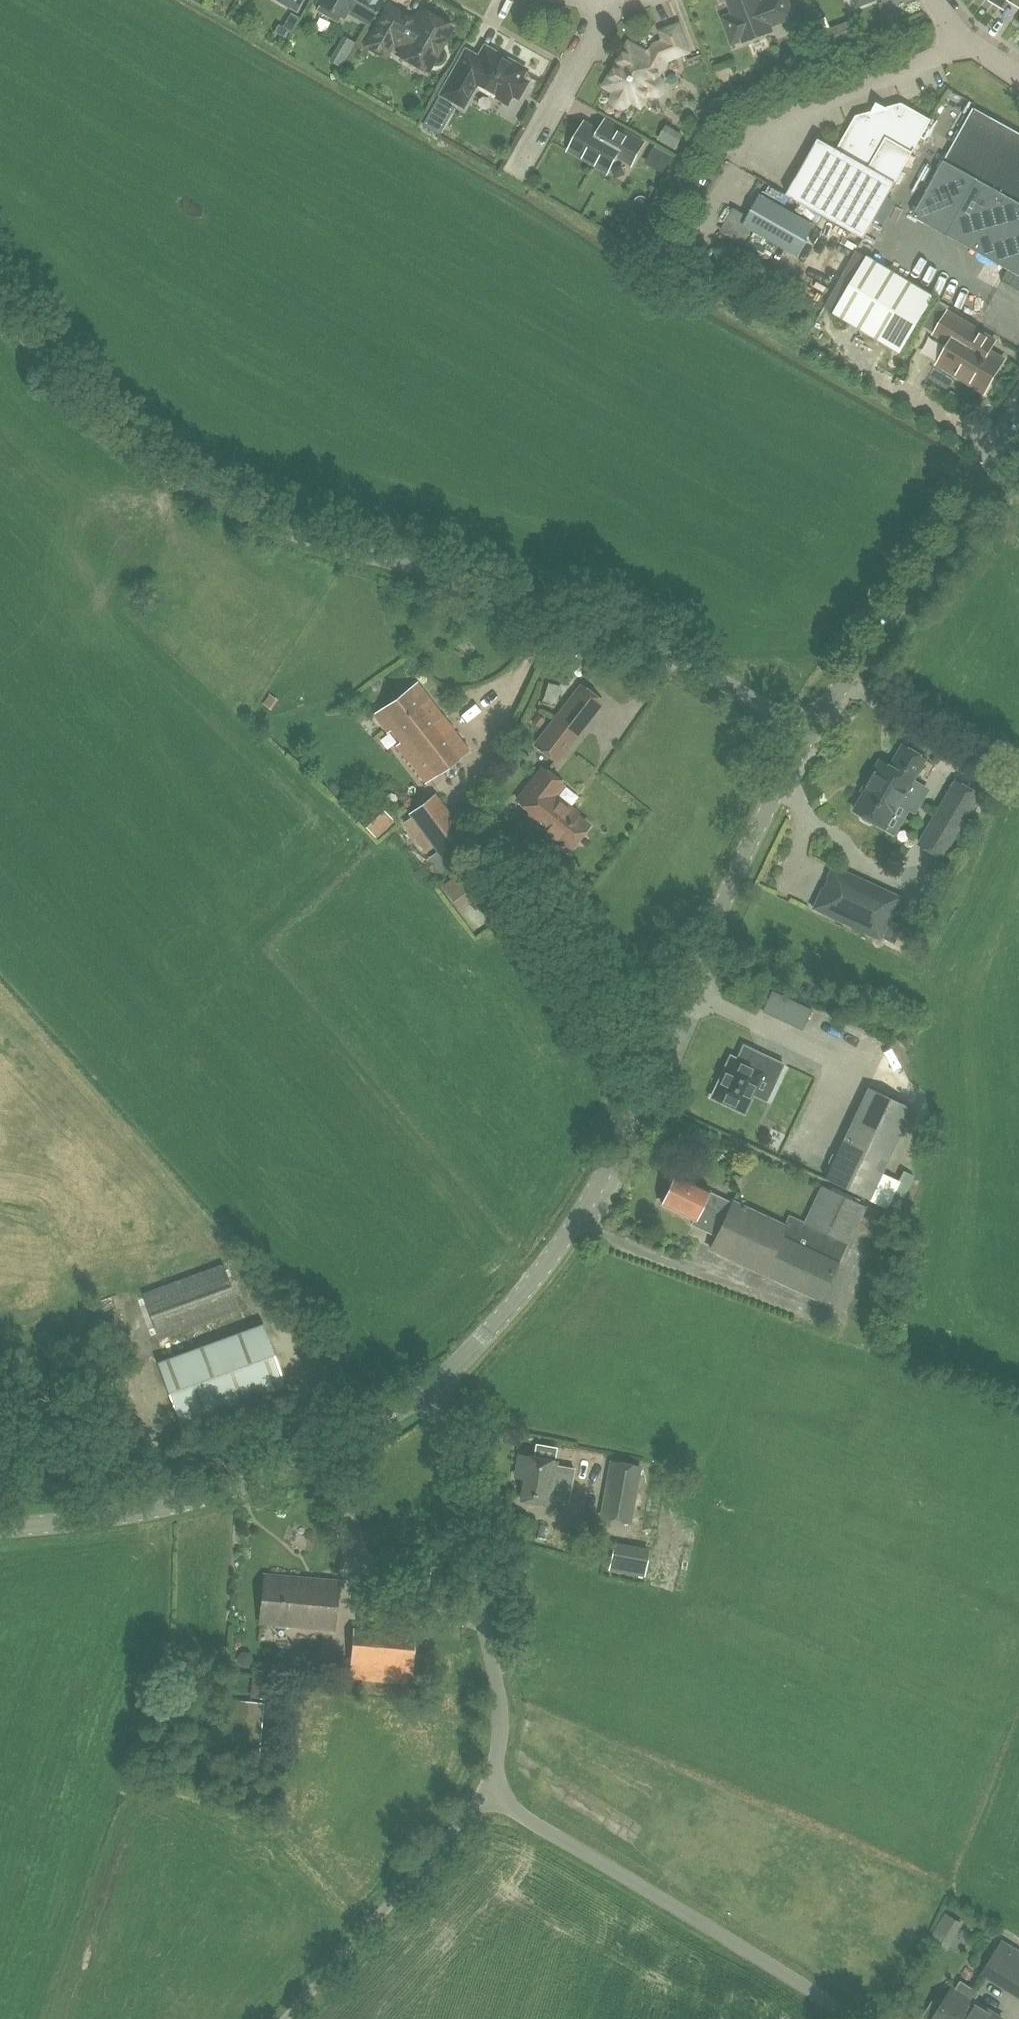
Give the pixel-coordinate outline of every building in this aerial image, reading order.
[(300,0),(279,0),(295,9),(300,0)] [(382,0),(381,0),(320,0),(318,4),(320,5),(317,10),(338,22),(340,17),(342,18),(347,10),(369,23),(382,0)] [(735,17),(732,19),(730,22),(728,26),(729,29),(731,33),(735,35),(738,36),(742,35),(744,41),(771,31),(769,25),(793,17),(787,0),(766,0),(766,3),(761,5),(759,0),(729,0),(735,17)] [(388,5),(373,31),(363,47),(386,60),(394,43),(402,48),(398,54),(427,71),(431,64),(435,65),(439,65),(442,63),(445,60),(446,56),(446,53),(444,49),(441,47),(452,27),(422,11),(416,21),(388,5)] [(850,19),(818,32),(824,48),(856,35),(850,19)] [(651,45),(647,53),(629,44),(614,71),(611,73),(608,77),(608,82),(606,86),(616,91),(614,95),(614,100),(616,104),(620,106),(624,106),(628,103),(630,99),(641,105),(649,91),(652,93),(657,94),(661,92),(663,88),(663,83),(660,79),(657,77),(667,59),(688,51),(678,26),(663,32),(665,38),(656,41),(654,42),(652,44),(651,45)] [(466,48),(456,66),(440,94),(463,107),(470,95),(468,94),(473,85),(501,100),(509,98),(510,98),(523,74),(520,66),(509,60),(509,59),(508,58),(507,58),(506,58),(506,59),(499,55),(500,54),(499,53),(499,52),(498,52),(497,52),(497,53),(487,47),(482,57),(466,48)] [(438,97),(433,105),(450,114),(454,106),(438,97)] [(953,126),(962,106),(952,102),(943,122),(953,126)] [(856,115),(837,149),(819,138),(796,178),(796,177),(786,194),(864,238),(931,119),(902,103),(885,107),(880,104),(876,105),(873,111),(856,115)] [(974,108),(913,216),(1017,274),(1011,285),(1018,290),(1018,133),(974,108)] [(632,164),(644,143),(604,120),(598,131),(584,123),(570,149),(609,171),(618,155),(632,164)] [(653,147),(645,163),(668,175),(676,159),(653,147)] [(748,218),(734,210),(722,231),(743,243),(751,228),(798,255),(814,225),(761,195),(748,218)] [(934,296),(867,256),(834,312),(900,352),(934,296)] [(1002,362),(989,354),(997,341),(948,312),(935,334),(947,341),(938,360),(952,368),(986,389),(985,392),(1005,360),(1004,359),(1002,362)] [(397,744),(425,782),(468,750),(417,682),(374,714),(388,732),(391,730),(400,741),(397,744)] [(548,683),(544,699),(556,702),(561,686),(548,683)] [(556,761),(576,735),(602,702),(581,686),(555,719),(535,744),(556,761)] [(862,819),(869,823),(873,821),(883,827),(897,803),(915,814),(930,788),(912,778),(924,758),(903,746),(890,767),(880,761),(869,781),(872,782),(855,810),(862,814),(862,819)] [(537,815),(532,822),(569,850),(589,825),(566,808),(568,806),(555,795),(563,784),(543,768),(518,800),(537,815)] [(979,794),(953,779),(916,843),(942,858),(979,794)] [(410,814),(451,868),(477,849),(436,794),(410,814)] [(395,821),(383,809),(365,826),(376,838),(395,821)] [(899,897),(832,866),(812,908),(879,939),(899,897)] [(483,883),(460,902),(468,912),(491,893),(483,883)] [(589,914),(577,904),(569,914),(581,924),(589,914)] [(811,1009),(798,1003),(789,1023),(802,1029),(811,1009)] [(739,1108),(756,1067),(771,1074),(777,1059),(737,1042),(730,1057),(724,1054),(707,1094),(739,1108)] [(825,1179),(869,1199),(872,1192),(911,1108),(868,1087),(825,1179)] [(872,1192),(869,1199),(896,1213),(913,1175),(903,1170),(889,1200),(872,1192)] [(733,1201),(709,1191),(675,1175),(661,1204),(695,1219),(692,1225),(706,1231),(717,1235),(733,1201)] [(733,1201),(717,1235),(711,1248),(764,1273),(764,1272),(822,1299),(865,1205),(822,1185),(805,1222),(790,1215),(785,1225),(733,1201)] [(142,1293),(158,1340),(241,1310),(223,1264),(142,1293)] [(266,1323),(166,1360),(187,1418),(287,1382),(266,1323)] [(528,1501),(530,1504),(537,1505),(540,1503),(547,1504),(548,1498),(568,1501),(573,1468),(554,1465),(554,1461),(519,1455),(516,1473),(525,1474),(521,1500),(528,1501)] [(638,1465),(611,1461),(602,1517),(629,1521),(638,1465)] [(615,1544),(610,1569),(645,1576),(650,1551),(615,1544)] [(265,1573),(260,1623),(334,1630),(338,1580),(265,1573)] [(352,1632),(349,1678),(411,1684),(415,1627),(379,1624),(378,1634),(352,1632)] [(270,1699),(272,1671),(253,1670),(250,1697),(270,1699)] [(258,1758),(264,1702),(224,1699),(219,1754),(258,1758)] [(963,1922),(946,1912),(930,1937),(947,1948),(963,1922)] [(997,1949),(989,1962),(981,1973),(1018,1996),(1018,1949),(1003,1939),(997,1949)] [(956,1989),(953,1987),(943,2004),(934,1998),(923,2016),(928,2018),(1001,2018),(1002,2018),(976,2002),(981,1993),(975,1989),(961,1980),(956,1989)]
